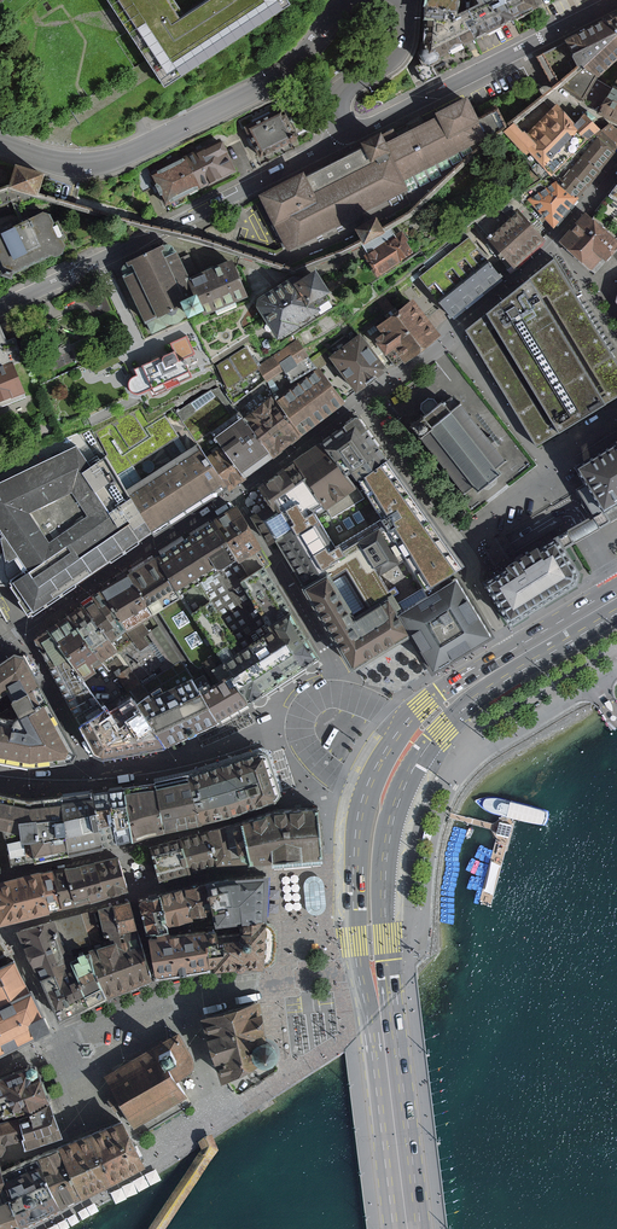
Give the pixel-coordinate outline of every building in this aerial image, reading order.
[(160,90),(287,8),(282,0),(208,0),(180,18),(169,0),(102,0),(160,90)] [(421,23),(447,20),(452,0),(422,0),(421,1),(421,23)] [(462,13),(474,39),(490,32),(499,27),(486,0),(470,0),(469,10),(462,13)] [(499,27),(513,21),(535,10),(530,0),(486,0),(499,27)] [(447,20),(421,23),(419,52),(415,55),(418,64),(414,66),(422,84),(475,58),(467,42),(471,41),(474,39),(462,13),(447,20)] [(602,22),(616,36),(616,15),(602,22)] [(558,84),(581,100),(593,79),(616,57),(616,36),(602,22),(562,42),(570,56),(566,58),(574,71),(558,84)] [(611,88),(596,112),(616,124),(616,91),(611,88)] [(430,122),(377,148),(373,139),(352,150),(354,155),(298,182),(297,178),(264,194),(289,246),(399,193),(394,182),(480,140),(462,102),(428,118),(430,122)] [(289,106),(245,127),(261,160),(305,139),(289,106)] [(522,138),(509,123),(498,133),(531,172),(574,135),(567,129),(572,123),(569,119),(558,107),(522,138)] [(567,129),(574,135),(587,148),(595,140),(601,134),(580,115),(572,123),(567,129)] [(595,140),(614,156),(616,152),(616,134),(607,127),(601,134),(595,140)] [(223,137),(188,154),(203,186),(239,168),(223,137)] [(587,148),(579,158),(598,174),(614,156),(595,140),(587,148)] [(150,173),(165,204),(203,186),(188,154),(150,173)] [(555,187),(574,203),(598,174),(579,158),(555,187)] [(45,177),(16,169),(10,190),(38,199),(45,177)] [(527,203),(550,230),(574,203),(555,187),(552,185),(527,203)] [(616,241),(616,185),(592,218),(616,241)] [(546,237),(522,210),(487,241),(511,268),(546,237)] [(14,274),(55,254),(60,255),(67,252),(70,244),(67,239),(62,237),(56,226),(59,219),(56,213),(47,211),(19,224),(17,221),(0,229),(0,262),(5,272),(4,274),(14,277),(14,274)] [(588,214),(560,244),(594,275),(616,251),(616,241),(592,218),(588,214)] [(379,237),(371,221),(349,232),(357,248),(379,237)] [(363,256),(377,277),(414,253),(400,231),(363,256)] [(420,276),(453,316),(503,275),(471,235),(420,276)] [(189,302),(202,297),(193,277),(180,251),(170,255),(166,246),(134,261),(139,272),(127,278),(149,324),(163,317),(166,322),(172,324),(180,323),(186,319),(188,312),(187,307),(191,305),(189,302)] [(238,258),(193,277),(202,297),(189,302),(191,305),(195,316),(212,309),(213,312),(254,295),(238,258)] [(539,443),(616,397),(616,360),(556,259),(515,293),(467,333),(539,443)] [(279,291),(262,301),(284,338),(338,306),(330,292),(338,287),(328,270),(305,283),(302,278),(279,291)] [(402,344),(410,355),(441,333),(417,299),(403,308),(393,294),(385,300),(395,314),(383,322),(390,331),(383,336),(393,350),(402,344)] [(0,324),(0,362),(19,355),(12,339),(8,340),(1,323),(0,324)] [(330,358),(356,392),(389,368),(363,334),(330,358)] [(272,389),(279,398),(320,368),(300,341),(259,371),(272,389)] [(143,364),(154,393),(195,377),(188,358),(184,360),(179,350),(143,364)] [(27,392),(16,363),(0,369),(0,402),(27,392)] [(320,368),(279,398),(305,433),(346,403),(320,368)] [(272,389),(242,412),(274,456),(305,433),(279,398),(272,389)] [(455,393),(412,426),(464,494),(475,486),(479,492),(501,475),(497,469),(507,462),(455,393)] [(213,432),(223,445),(246,476),(274,456),(242,412),(213,432)] [(366,419),(329,443),(348,474),(354,470),(360,479),(392,459),(366,419)] [(30,613),(153,533),(126,491),(88,431),(0,470),(0,529),(2,532),(6,553),(0,553),(0,583),(12,583),(30,613)] [(604,524),(616,516),(616,442),(577,465),(587,482),(578,487),(593,512),(597,511),(604,524)] [(126,491),(153,533),(227,485),(208,456),(199,443),(126,491)] [(329,443),(299,461),(310,479),(326,504),(329,509),(359,490),(348,474),(329,443)] [(223,445),(208,456),(227,485),(230,488),(246,476),(223,445)] [(392,459),(360,479),(376,504),(384,518),(379,522),(402,558),(407,555),(427,586),(453,569),(459,566),(408,485),(392,459)] [(292,466),(288,468),(299,486),(303,483),(310,479),(299,461),(292,466)] [(261,485),(272,503),(279,499),(299,486),(288,468),(261,485)] [(329,509),(326,504),(319,508),(315,511),(338,548),(359,534),(366,530),(379,522),(384,518),(376,504),(360,479),(354,470),(348,474),(359,490),(329,509)] [(303,483),(299,486),(279,499),(297,528),(327,576),(330,574),(347,563),(370,600),(392,587),(382,571),(359,534),(338,548),(315,511),(319,508),(326,504),(310,479),(303,483)] [(272,503),(254,514),(273,543),(277,541),(297,528),(279,499),(272,503)] [(216,521),(228,541),(249,528),(237,508),(216,521)] [(563,532),(571,544),(587,535),(604,524),(597,511),(580,522),(563,532)] [(189,538),(157,558),(181,595),(214,575),(240,560),(228,541),(216,521),(189,538)] [(366,530),(359,534),(382,571),(389,566),(402,558),(379,522),(366,530)] [(261,547),(249,528),(228,541),(240,560),(256,550),(261,547)] [(307,588),(327,576),(297,528),(277,541),(282,549),(307,588)] [(486,581),(512,621),(589,573),(571,544),(563,532),(486,581)] [(256,550),(240,560),(250,576),(242,581),(272,627),(295,613),(256,550)] [(389,566),(382,571),(392,587),(401,602),(410,597),(427,586),(407,555),(402,558),(389,566)] [(157,558),(130,577),(155,616),(183,598),(181,595),(157,558)] [(183,598),(226,662),(250,647),(275,631),(272,627),(242,581),(250,576),(240,560),(214,575),(181,595),(183,598)] [(410,597),(401,602),(395,606),(412,632),(417,640),(435,669),(493,633),(453,569),(427,586),(410,597)] [(327,576),(307,588),(343,645),(356,666),(412,632),(395,606),(401,602),(392,587),(370,600),(353,611),(330,574),(327,576)] [(130,577),(105,594),(128,630),(141,649),(148,644),(144,638),(148,635),(141,624),(155,616),(130,577)] [(105,594),(86,607),(110,642),(128,630),(105,594)] [(86,607),(70,618),(102,663),(117,652),(110,642),(86,607)] [(226,662),(235,676),(252,703),(277,688),(324,659),(295,613),(272,627),(275,631),(250,647),(226,662)] [(71,659),(84,680),(97,672),(95,667),(102,663),(70,618),(50,631),(71,659)] [(52,669),(71,659),(50,631),(37,641),(52,669)] [(18,655),(0,667),(0,696),(8,692),(13,701),(41,687),(25,656),(18,655)] [(52,669),(83,726),(105,712),(84,680),(71,659),(52,669)] [(205,676),(196,681),(220,722),(244,708),(252,703),(235,676),(216,688),(213,683),(210,685),(205,676)] [(150,696),(139,705),(167,746),(220,722),(196,681),(194,679),(153,699),(150,696)] [(41,687),(13,701),(22,718),(49,703),(41,687)] [(105,712),(83,726),(99,755),(106,758),(167,746),(139,705),(136,700),(109,717),(105,712)] [(0,718),(0,761),(31,767),(74,762),(77,756),(49,703),(22,718),(16,722),(0,718)] [(264,755),(233,763),(244,808),(276,801),(264,755)] [(233,763),(191,773),(202,819),(244,808),(233,763)] [(191,773),(154,782),(166,828),(202,819),(191,773)] [(154,782),(123,789),(134,835),(145,832),(166,828),(154,782)] [(123,789),(94,794),(103,844),(115,841),(134,835),(123,789)] [(3,829),(13,866),(68,852),(63,798),(32,801),(0,794),(0,829),(3,829)] [(94,794),(63,798),(68,852),(103,844),(94,794)] [(242,818),(252,859),(269,858),(276,857),(320,853),(317,805),(274,806),(268,807),(242,818)] [(252,859),(242,818),(209,831),(217,864),(252,859)] [(217,864),(209,831),(183,837),(191,870),(205,867),(217,864)] [(191,870),(183,837),(149,846),(157,879),(183,872),(191,870)] [(119,855),(95,861),(103,895),(104,895),(127,888),(119,855)] [(94,861),(78,864),(87,899),(103,895),(95,861),(94,861)] [(78,864),(41,873),(51,910),(87,899),(78,864)] [(0,882),(0,925),(51,910),(41,873),(40,868),(0,882)] [(216,881),(206,883),(214,913),(217,924),(242,921),(259,919),(259,916),(266,916),(268,872),(242,874),(242,877),(237,877),(230,878),(216,881)] [(308,910),(312,913),(317,914),(322,912),(325,908),(326,903),(324,884),(322,879),(318,875),(313,875),(308,876),(305,881),(304,886),(306,905),(308,910)] [(196,886),(185,889),(193,919),(214,913),(206,883),(196,886)] [(176,891),(160,895),(167,925),(193,919),(185,889),(176,891)] [(143,918),(147,934),(168,929),(167,925),(160,895),(139,900),(143,918)] [(130,901),(113,905),(121,934),(136,930),(130,901)] [(113,905),(99,909),(107,938),(110,937),(121,934),(113,905)] [(95,910),(82,914),(91,943),(103,940),(95,910)] [(54,921),(68,961),(74,958),(71,948),(91,943),(82,914),(54,921)] [(242,921),(241,934),(242,969),(262,965),(262,962),(267,962),(270,960),(272,956),(272,932),(271,929),(268,926),(263,926),(263,919),(259,919),(242,921)] [(70,965),(68,961),(54,921),(17,932),(38,979),(70,965)] [(151,979),(136,930),(121,934),(110,937),(111,945),(95,948),(86,952),(108,1000),(151,979)] [(151,948),(156,978),(210,970),(206,930),(170,937),(170,933),(149,936),(151,948)] [(217,930),(206,930),(210,970),(242,969),(241,934),(218,937),(217,930)] [(9,955),(0,943),(0,959),(9,955)] [(57,1022),(108,1000),(86,952),(74,958),(68,961),(70,965),(38,979),(45,995),(57,1022)] [(28,990),(14,963),(0,970),(0,1004),(28,990)] [(30,989),(28,990),(0,1004),(0,1055),(25,1043),(51,1030),(30,989)] [(221,1079),(226,1076),(259,1058),(263,1060),(267,1059),(270,1059),(272,1058),(274,1056),(276,1053),(277,1051),(278,1049),(278,1046),(278,1044),(277,1041),(276,1039),(274,1037),(272,1035),(269,1034),(266,1033),(260,995),(201,1013),(206,1032),(221,1079)] [(113,1069),(105,1074),(118,1099),(130,1121),(133,1127),(172,1104),(187,1094),(177,1077),(190,1069),(193,1067),(195,1061),(194,1055),(179,1030),(113,1069)] [(0,1078),(0,1098),(8,1118),(21,1113),(47,1104),(34,1070),(29,1068),(0,1078)] [(59,1134),(47,1104),(21,1113),(22,1118),(15,1120),(19,1141),(21,1148),(25,1147),(59,1134)] [(15,1120),(0,1125),(0,1152),(2,1147),(2,1145),(2,1143),(19,1141),(15,1120)] [(90,1137),(110,1184),(144,1167),(128,1137),(122,1124),(112,1128),(90,1137)] [(110,1184),(90,1137),(81,1141),(65,1147),(57,1150),(78,1200),(110,1184)] [(219,1151),(213,1139),(212,1137),(206,1140),(199,1144),(200,1147),(202,1151),(149,1228),(166,1228),(219,1151)] [(78,1200),(57,1150),(36,1159),(58,1210),(78,1200)] [(58,1210),(36,1159),(15,1168),(0,1174),(0,1187),(0,1188),(17,1228),(18,1228),(58,1210)] [(0,1187),(0,1228),(17,1228),(0,1188),(0,1187)]
